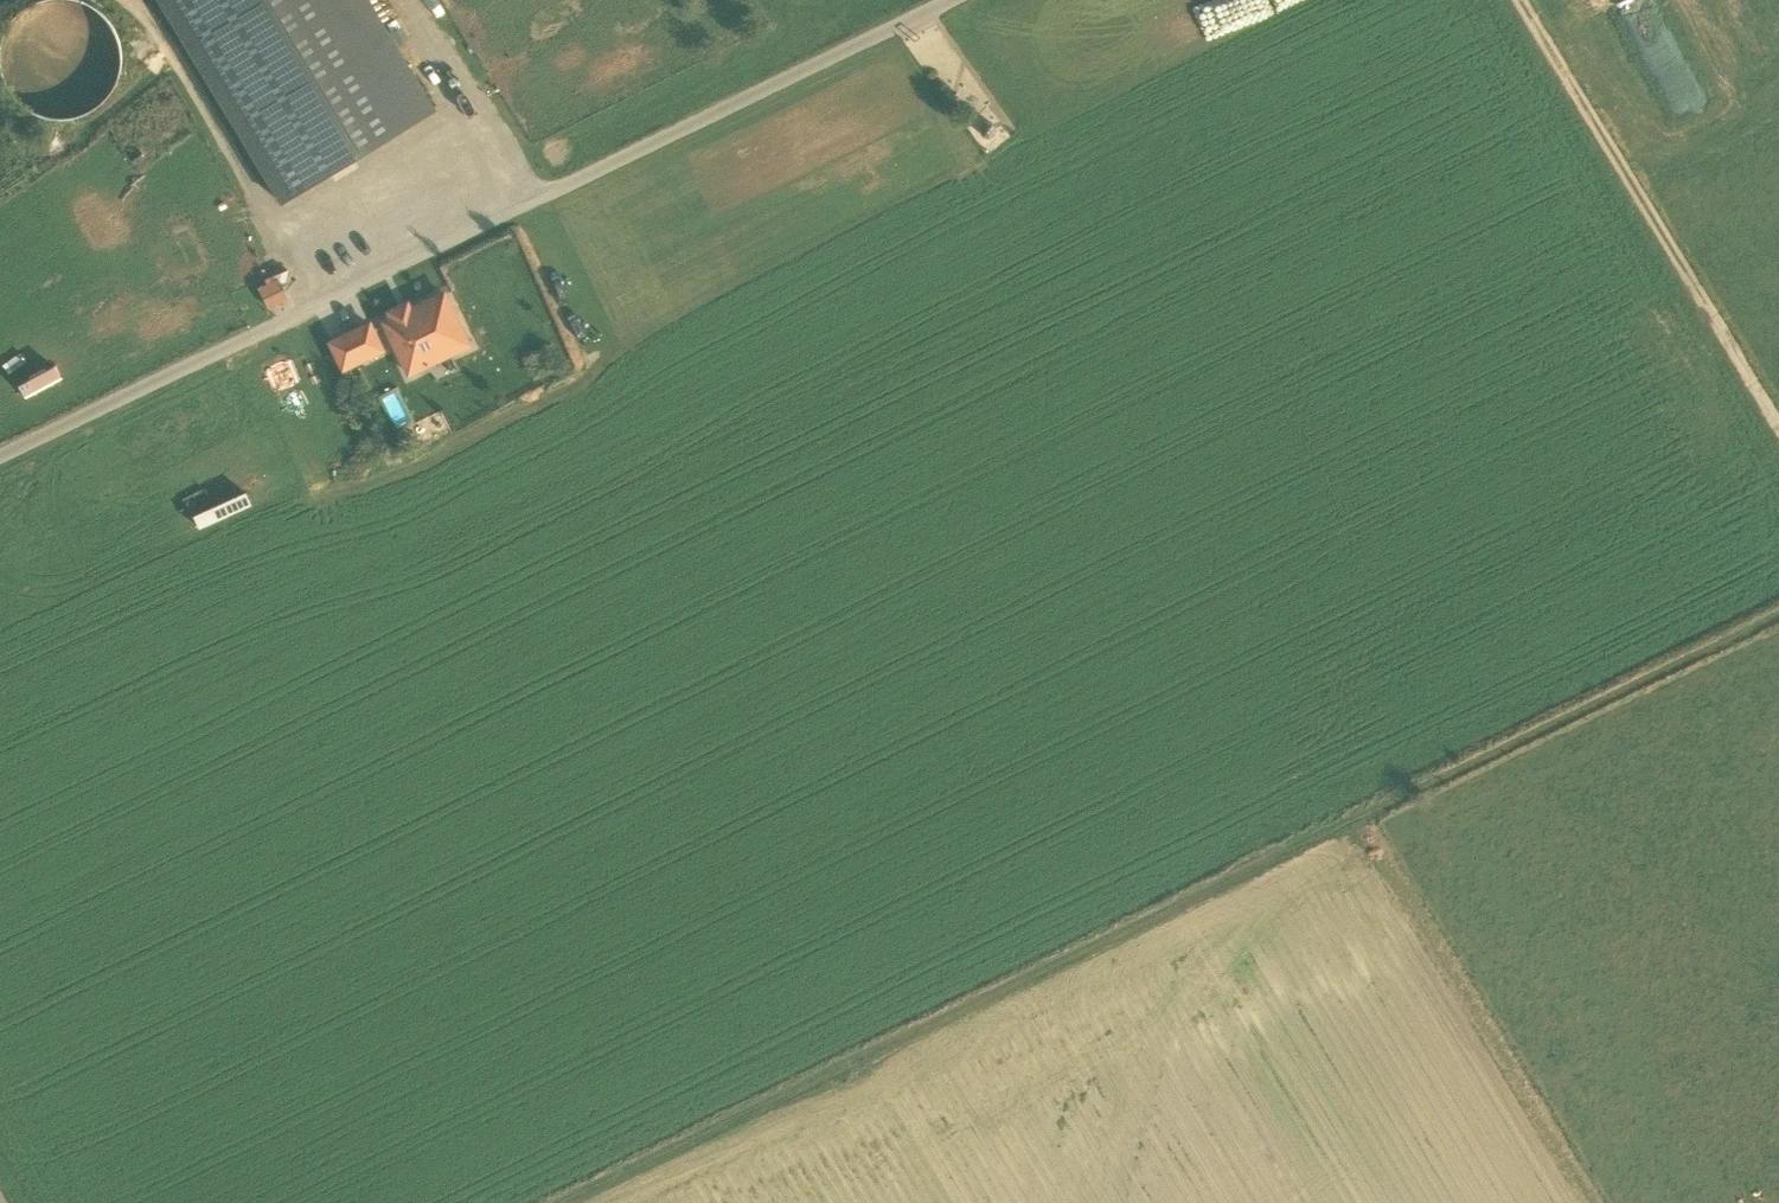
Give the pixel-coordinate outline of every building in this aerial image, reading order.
[(0,73),(11,95),(29,111),(52,118),(76,117),(98,106),(114,88),(121,65),(120,41),(109,20),(91,4),(80,0),(39,0),(23,8),(7,26),(0,46),(0,67),(0,73)] [(283,202),(435,110),(368,0),(160,0),(283,202)] [(983,136),(989,137),(994,134),(996,129),(993,123),(987,122),(982,125),(980,131),(983,136)] [(250,281),(262,307),(301,288),(288,262),(250,281)] [(444,293),(385,322),(409,373),(427,364),(423,356),(447,344),(451,353),(469,344),(444,293)] [(370,323),(331,342),(344,368),(382,349),(370,323)] [(423,356),(427,364),(451,353),(447,344),(423,356)]
